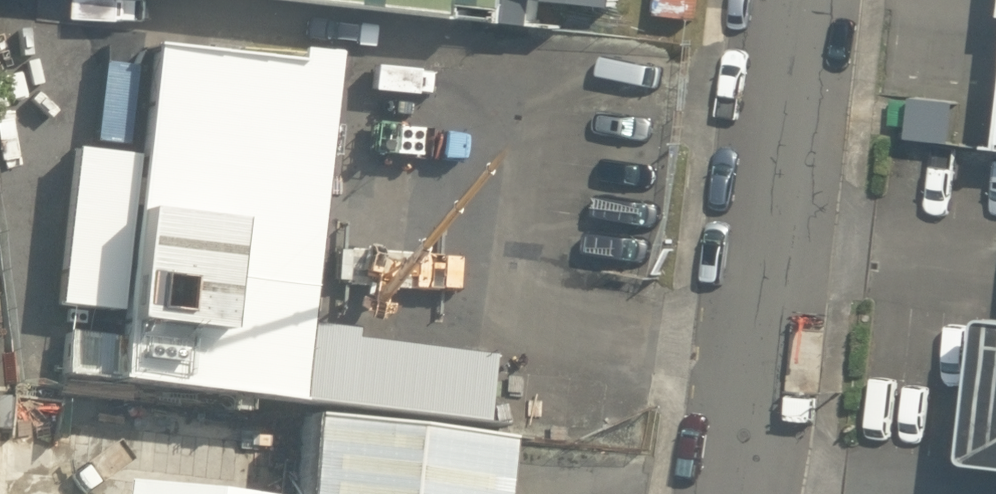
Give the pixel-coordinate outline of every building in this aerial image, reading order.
[(484,23),(485,13),(527,17),(529,0),(268,0),(484,23)] [(484,23),(546,30),(549,3),(624,11),(626,0),(529,0),(527,17),(485,13),(484,23)] [(128,318),(120,391),(492,434),(500,359),(443,353),(444,349),(414,345),(414,350),(359,344),(360,334),(311,329),(341,60),(303,56),(302,69),(155,52),(142,161),(77,154),(59,310),(128,318)] [(959,147),(964,106),(920,101),(916,142),(959,147)] [(514,447),(317,422),(309,493),(509,493),(514,447)] [(128,486),(127,493),(203,493),(128,486)]
